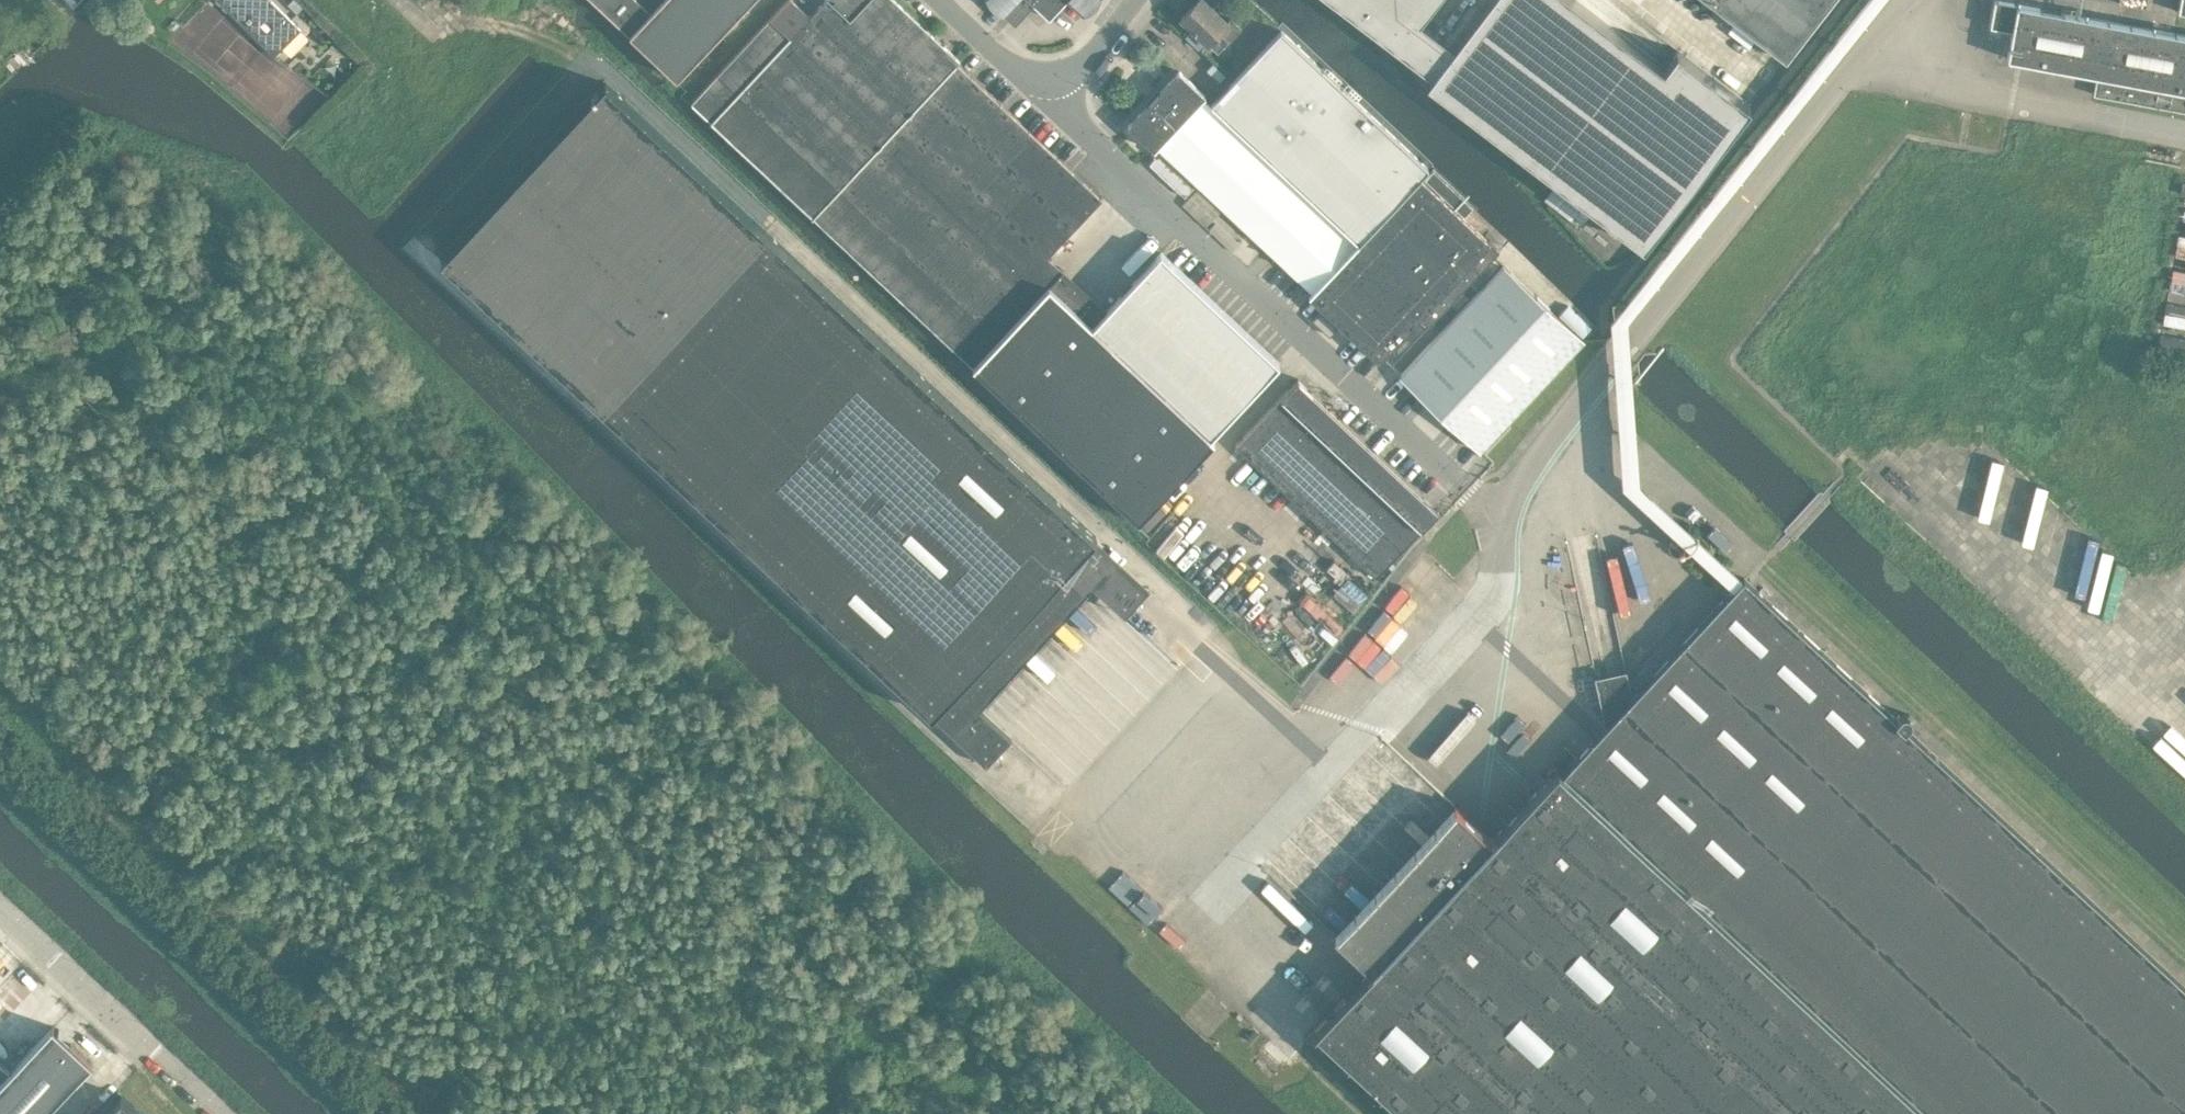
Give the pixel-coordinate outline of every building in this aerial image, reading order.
[(75,10),(84,0),(65,0),(75,10)] [(274,55),(300,29),(271,0),(219,0),(274,55)] [(676,76),(747,0),(596,0),(676,76)] [(1015,21),(1033,2),(1035,0),(992,0),(1015,21)] [(1033,2),(1049,17),(1064,0),(1035,0),(1033,2)] [(1083,13),(1095,0),(1069,0),(1083,13)] [(1233,41),(1262,10),(1252,0),(1190,0),(1233,41)] [(1432,73),(1427,80),(1631,235),(1634,238),(1642,244),(1750,104),(1747,101),(1744,99),(1677,48),(1663,65),(1577,0),(1487,0),(1454,44),(1419,18),(1433,0),(1336,0),(1432,73)] [(1786,59),(1831,0),(1708,0),(1786,59)] [(1990,25),(2012,29),(2007,57),(2096,73),(2093,93),(2140,102),(2184,110),(2184,34),(2174,32),(2140,26),(2002,0),(1994,0),(1990,25)] [(1233,80),(1210,105),(1356,243),(1420,176),(1428,167),(1281,29),(1251,61),(1233,80)] [(1212,98),(1225,86),(1219,79),(1217,81),(1207,70),(1215,63),(1203,49),(1184,67),(1212,98)] [(1128,124),(1128,125),(1154,149),(1157,145),(1199,185),(1220,205),(1228,212),(1235,218),(1265,247),(1276,257),(1280,261),(1289,269),(1297,277),(1304,284),(1312,291),(1309,294),(1316,301),(1353,336),(1361,343),(1369,351),(1378,359),(1420,315),(1489,241),(1484,236),(1483,235),(1481,233),(1487,227),(1474,215),(1468,221),(1443,197),(1444,196),(1464,214),(1471,206),(1472,205),(1433,168),(1432,169),(1424,177),(1441,193),(1439,194),(1420,176),(1356,243),(1210,105),(1202,97),(1205,94),(1179,70),(1178,71),(1129,123),(1128,124)] [(1095,536),(766,232),(600,407),(931,713),(1095,536)] [(1499,250),(1489,241),(1420,315),(1429,324),(1499,250)] [(1048,283),(973,365),(1138,520),(1214,439),(1213,438),(1210,435),(1276,365),(1279,362),(1279,361),(1272,355),(1271,354),(1263,347),(1255,339),(1247,332),(1240,325),(1232,318),(1224,310),(1217,303),(1209,296),(1201,289),(1193,281),(1186,274),(1178,267),(1170,260),(1162,252),(1161,251),(1160,251),(1092,324),(1048,283)] [(1400,374),(1481,449),(1583,340),(1503,265),(1400,374)] [(1312,319),(1329,334),(1337,326),(1320,310),(1312,319)] [(1234,444),(1236,446),(1236,445),(1374,575),(1375,576),(1438,509),(1437,508),(1436,508),(1298,379),(1299,379),(1297,377),(1234,444)] [(1743,576),(1734,587),(1632,696),(1629,680),(1596,687),(1605,726),(1560,770),(1553,763),(1546,771),(1550,775),(1492,838),(1479,829),(1361,960),(1371,969),(1315,1028),(1408,1113),(2184,1113),(2184,985),(1743,576)] [(1332,934),(1361,960),(1479,829),(1449,803),(1332,934)] [(1159,927),(1178,944),(1193,928),(1174,911),(1159,927)] [(0,1081),(0,1113),(44,1113),(92,1062),(52,1025),(0,1081)] [(10,1069),(0,1060),(0,1081),(10,1069)] [(121,1094),(102,1113),(143,1113),(121,1094)]
